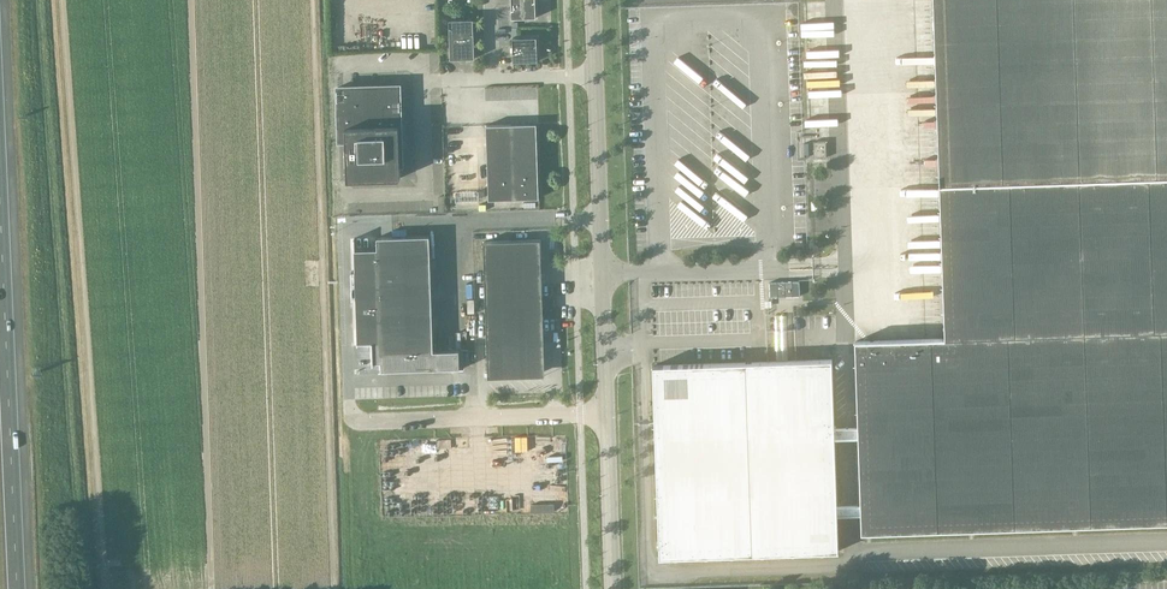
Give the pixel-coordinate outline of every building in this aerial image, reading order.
[(535,1),(535,0),(511,0),(511,10),(511,18),(536,17),(535,1)] [(945,338),(855,341),(858,428),(853,428),(834,429),(831,359),(652,365),(659,557),(838,551),(837,516),(851,516),(861,516),(861,533),(1166,523),(1166,0),(933,0),(945,338)] [(449,28),(450,59),(474,58),(474,34),(473,34),(473,19),(449,20),(449,28)] [(537,61),(537,45),(536,45),(536,37),(512,38),(513,53),(513,62),(537,61)] [(347,180),(400,178),(400,165),(402,165),(401,149),(403,149),(403,141),(401,141),(401,137),(399,138),(398,125),(401,125),(400,109),(402,109),(402,102),(400,102),(399,85),(377,86),(337,87),(339,128),(345,127),(347,180)] [(488,200),(539,198),(537,149),(536,123),(511,124),(486,125),(488,200)] [(813,158),(826,157),(826,141),(813,141),(813,158)] [(379,370),(464,368),(464,367),(460,367),(459,350),(433,351),(429,235),(377,237),(377,248),(355,249),(354,237),(353,238),(357,344),(358,344),(358,342),(371,342),(372,364),(373,364),(373,362),(381,362),(381,369),(379,369),(379,370)] [(540,331),(543,331),(540,239),(483,241),(488,378),(500,377),(500,374),(535,373),(542,366),(540,331)] [(799,282),(770,283),(770,297),(799,296),(799,282)] [(872,309),(879,306),(873,291),(865,294),(872,309)]
